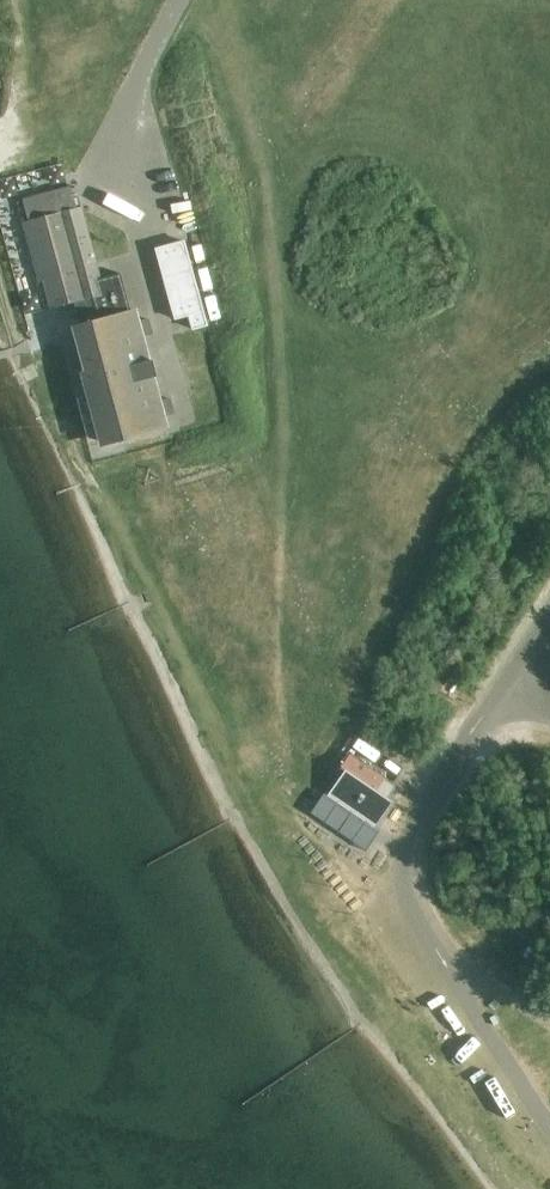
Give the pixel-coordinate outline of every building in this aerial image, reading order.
[(82,296),(91,294),(103,290),(81,209),(60,215),(60,212),(29,221),(52,307),(83,298),(82,296)] [(182,240),(154,248),(174,319),(187,315),(191,329),(206,325),(182,240)] [(120,272),(100,278),(103,291),(91,294),(98,319),(73,326),(85,371),(80,372),(88,399),(92,398),(104,443),(164,427),(161,416),(157,401),(151,377),(152,376),(152,375),(151,375),(147,361),(148,361),(148,359),(146,360),(140,336),(136,321),(132,309),(130,310),(120,272)] [(147,318),(136,321),(140,336),(151,333),(147,318)] [(168,398),(157,401),(161,416),(172,413),(168,398)] [(322,793),(310,813),(365,850),(378,831),(373,828),(377,822),(376,822),(390,802),(384,798),(394,784),(349,753),(339,768),(345,772),(332,790),(327,797),(322,793)]
